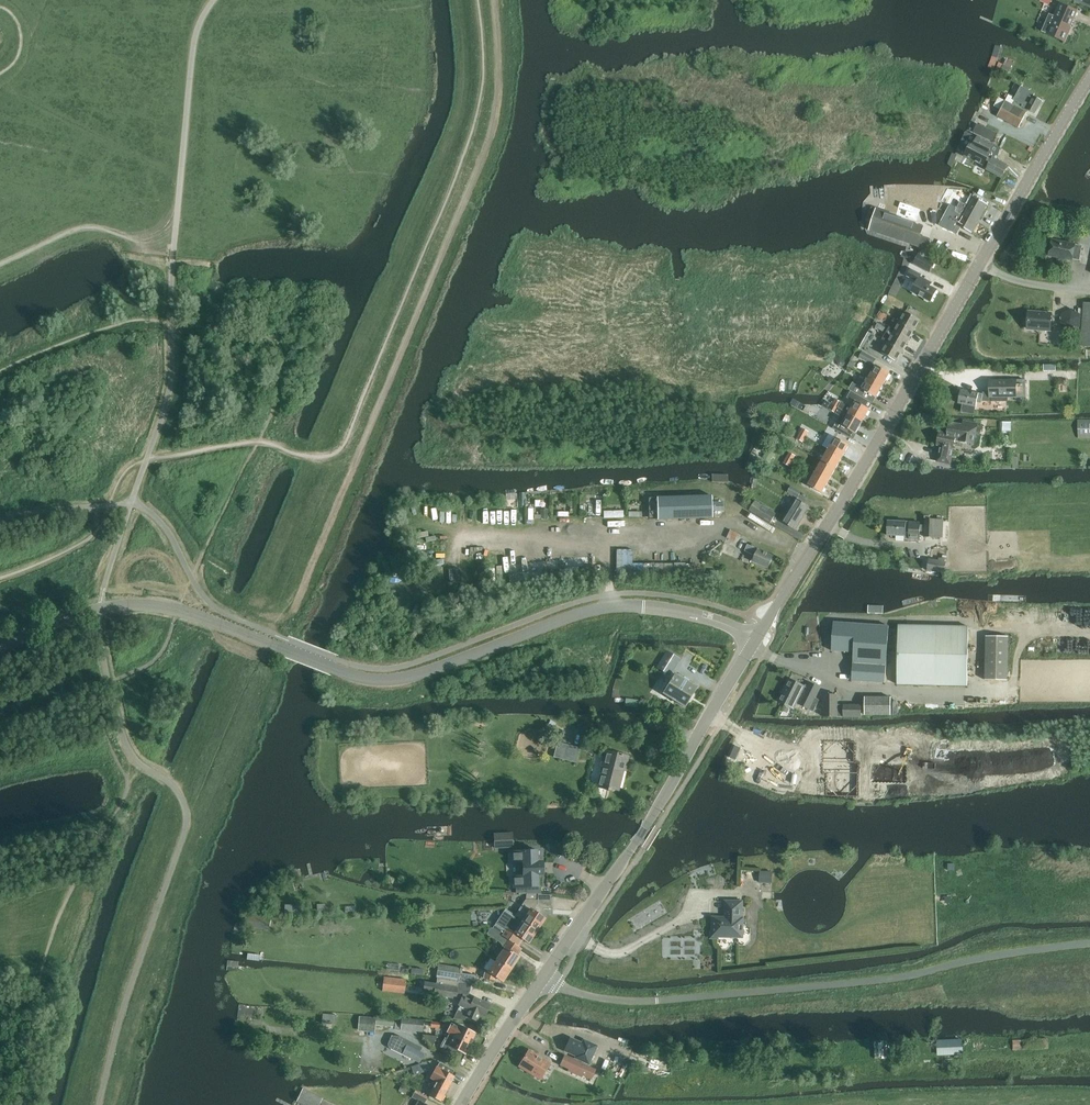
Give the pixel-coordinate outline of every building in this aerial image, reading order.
[(1068,32),(1077,11),(1060,4),(1047,34),(1065,42),(1069,33),(1068,32)] [(1015,63),(1007,60),(1002,72),(1010,76),(1015,63)] [(1009,95),(1006,101),(999,97),(994,106),(1001,110),(997,116),(1019,128),(1028,110),(1035,114),(1042,101),(1034,96),(1035,94),(1021,87),(1015,98),(1009,95)] [(1002,178),(1008,166),(994,159),(999,148),(977,138),(976,139),(965,134),(961,144),(969,147),(964,158),(982,166),(982,165),(987,167),(986,171),(1002,178)] [(972,197),(967,206),(960,201),(956,211),(955,212),(956,212),(962,216),(958,224),(973,232),(987,205),(972,197)] [(923,227),(907,222),(908,219),(951,231),(956,212),(955,212),(956,211),(913,199),(912,206),(900,203),(896,216),(872,207),(868,218),(873,220),(869,231),(925,249),(929,239),(920,236),(923,227)] [(928,247),(946,253),(949,245),(931,239),(928,247)] [(1080,261),(1083,246),(1052,240),(1049,256),(1072,261),(1072,259),(1080,261)] [(935,262),(919,254),(914,264),(930,272),(935,262)] [(907,276),(917,281),(911,292),(931,302),(937,290),(930,286),(932,283),(920,277),(921,275),(911,269),(907,276)] [(1084,303),(1081,347),(1089,347),(1089,303),(1084,303)] [(1033,325),(1056,327),(1057,311),(1034,309),(1033,325)] [(892,316),(883,311),(879,317),(889,322),(892,316)] [(900,322),(914,331),(920,320),(906,312),(900,322)] [(908,341),(914,331),(900,322),(894,333),(908,341)] [(908,341),(894,333),(889,330),(883,339),(884,340),(884,341),(902,351),(908,341)] [(882,361),(885,355),(896,362),(902,351),(884,341),(881,345),(885,348),(883,351),(867,342),(862,350),(882,361)] [(876,360),(862,352),(859,358),(873,365),(876,360)] [(869,378),(883,386),(890,373),(876,366),(873,372),(868,369),(865,375),(869,378)] [(851,391),(873,404),(876,398),(883,386),(869,378),(864,388),(853,382),(849,390),(851,391)] [(978,400),(982,401),(995,401),(995,398),(1026,398),(1026,380),(990,380),(990,394),(983,394),(962,390),(960,396),(959,397),(958,400),(959,402),(959,404),(963,404),(961,412),(975,415),(976,407),(978,400)] [(842,401),(841,402),(836,399),(833,404),(849,414),(863,421),(870,409),(873,404),(851,391),(847,398),(855,402),(853,407),(842,401)] [(863,421),(849,414),(833,404),(830,410),(841,416),(837,423),(856,434),(863,421)] [(800,427),(801,419),(774,415),(773,423),(800,427)] [(809,417),(805,424),(817,431),(821,424),(809,417)] [(1078,420),(1078,438),(1089,438),(1089,420),(1078,420)] [(938,461),(951,464),(956,442),(975,444),(977,431),(981,432),(982,427),(950,422),(948,433),(940,432),(937,448),(940,449),(938,461)] [(1001,433),(1012,433),(1012,422),(1001,422),(1001,433)] [(800,434),(806,437),(809,432),(803,429),(800,434)] [(822,435),(811,429),(807,437),(818,442),(822,435)] [(806,437),(800,434),(797,439),(803,442),(806,437)] [(836,437),(829,450),(842,458),(849,445),(836,437)] [(777,454),(769,449),(764,458),(772,462),(777,454)] [(822,462),(836,469),(842,458),(829,450),(822,462)] [(787,458),(792,461),(795,456),(790,453),(787,458)] [(792,461),(787,458),(784,463),(790,466),(792,461)] [(822,462),(815,474),(829,481),(836,469),(822,462)] [(822,494),(829,481),(815,474),(808,486),(822,494)] [(788,493),(797,498),(801,492),(792,487),(788,493)] [(657,520),(712,518),(712,496),(657,498),(657,520)] [(560,515),(569,516),(570,499),(561,498),(560,515)] [(799,522),(809,507),(797,499),(783,522),(795,529),(796,528),(797,529),(800,523),(799,522)] [(756,500),(749,509),(770,523),(776,514),(756,500)] [(713,501),(714,510),(724,509),(723,501),(713,501)] [(541,517),(549,516),(549,508),(541,508),(541,517)] [(925,525),(920,525),(921,523),(888,521),(888,535),(906,536),(906,538),(920,539),(920,532),(925,533),(925,536),(942,537),(943,520),(926,520),(925,525)] [(728,537),(738,540),(740,532),(730,529),(728,537)] [(768,569),(774,556),(748,545),(745,551),(755,556),(753,562),(768,569)] [(666,562),(634,562),(634,548),(617,548),(617,575),(666,575),(666,562)] [(945,572),(946,562),(930,559),(928,570),(945,572)] [(696,573),(696,562),(672,562),(672,574),(696,573)] [(1008,616),(1041,617),(1041,610),(1009,609),(1008,616)] [(834,623),(832,651),(854,652),(853,663),(886,666),(890,626),(834,623)] [(899,625),(896,686),(968,686),(969,627),(899,625)] [(986,680),(1010,681),(1011,637),(987,636),(986,680)] [(657,668),(668,675),(678,658),(667,651),(657,668)] [(886,682),(886,667),(854,666),(853,681),(886,682)] [(663,693),(685,707),(697,688),(674,674),(663,693)] [(808,688),(789,678),(784,688),(786,689),(780,702),(794,709),(797,703),(814,712),(819,701),(815,699),(820,688),(810,683),(808,688)] [(837,705),(837,695),(824,695),(824,717),(861,717),(861,705),(837,705)] [(865,698),(865,715),(889,715),(889,698),(865,698)] [(576,763),(580,748),(557,742),(553,757),(576,763)] [(626,765),(628,757),(626,757),(626,756),(607,751),(607,752),(605,752),(601,766),(603,766),(598,787),(608,790),(608,791),(610,791),(610,789),(618,790),(624,764),(626,765)] [(863,774),(863,761),(840,761),(840,773),(830,773),(830,788),(856,789),(857,775),(859,776),(859,774),(863,774)] [(494,841),(494,848),(514,848),(513,840),(494,841)] [(550,893),(551,885),(543,884),(543,875),(538,875),(537,860),(542,860),(542,851),(512,852),(512,861),(523,860),(524,879),(516,879),(517,887),(513,888),(531,887),(531,890),(550,893)] [(773,871),(761,871),(761,879),(773,879),(773,871)] [(515,916),(537,931),(545,919),(538,914),(542,908),(551,909),(551,895),(538,895),(527,894),(527,901),(516,917),(515,916)] [(764,904),(741,903),(727,902),(727,919),(715,919),(715,932),(713,932),(712,933),(712,936),(713,937),(716,937),(717,936),(717,935),(741,935),(742,920),(740,920),(740,919),(763,920),(764,904)] [(300,916),(300,907),(285,907),(285,916),(300,916)] [(537,931),(515,916),(506,910),(493,930),(517,946),(522,939),(529,943),(537,931)] [(250,927),(271,928),(272,915),(251,913),(250,927)] [(501,943),(505,949),(499,956),(514,966),(519,958),(516,956),(521,948),(517,946),(493,930),(491,929),(488,934),(501,943)] [(514,966),(499,956),(492,967),(490,965),(486,971),(485,971),(483,978),(495,981),(497,978),(503,982),(514,966)] [(438,977),(459,980),(461,980),(461,983),(474,984),(475,976),(460,974),(461,969),(439,966),(438,977)] [(373,982),(384,983),(383,987),(405,990),(406,978),(373,975),(373,982)] [(438,977),(437,984),(425,982),(423,990),(435,992),(435,995),(456,999),(458,988),(459,980),(438,977)] [(490,1005),(474,997),(473,999),(464,995),(460,1005),(454,1018),(465,1019),(467,1017),(477,1021),(480,1015),(485,1017),(490,1005)] [(251,1019),(261,1020),(263,1007),(252,1006),(251,1019)] [(323,1013),(322,1023),(335,1024),(336,1014),(323,1013)] [(423,1032),(424,1021),(402,1019),(378,1017),(378,1020),(361,1018),(360,1029),(373,1030),(374,1024),(395,1026),(395,1029),(423,1032)] [(439,1022),(430,1021),(430,1027),(432,1028),(432,1031),(438,1032),(439,1022)] [(450,1026),(447,1032),(450,1033),(471,1044),(472,1042),(473,1043),(475,1040),(476,1037),(474,1037),(476,1033),(464,1027),(450,1026)] [(449,1046),(465,1054),(471,1044),(450,1033),(447,1039),(451,1041),(449,1046)] [(436,1036),(421,1034),(431,1048),(436,1036)] [(389,1043),(388,1045),(389,1047),(419,1063),(424,1054),(419,1051),(421,1047),(401,1037),(392,1037),(389,1043)] [(589,1064),(597,1046),(584,1039),(582,1043),(571,1038),(565,1051),(576,1056),(575,1058),(589,1064)] [(1014,1050),(1048,1049),(1048,1038),(1013,1039),(1014,1050)] [(875,1059),(885,1059),(884,1041),(875,1041),(875,1059)] [(940,1052),(962,1052),(961,1041),(939,1042),(940,1052)] [(540,1079),(550,1063),(529,1051),(519,1066),(540,1079)] [(565,1056),(561,1065),(591,1079),(595,1070),(565,1056)] [(409,1067),(392,1072),(393,1074),(410,1069),(412,1076),(428,1070),(427,1067),(431,1066),(429,1061),(409,1068),(409,1067)] [(450,1083),(453,1077),(451,1075),(454,1070),(440,1062),(431,1078),(438,1081),(430,1096),(440,1101),(450,1083)] [(297,1100),(306,1104),(320,1104),(324,1097),(304,1087),(297,1100)] [(425,1103),(427,1099),(415,1092),(412,1097),(418,1101),(416,1104),(427,1104),(425,1103)]
